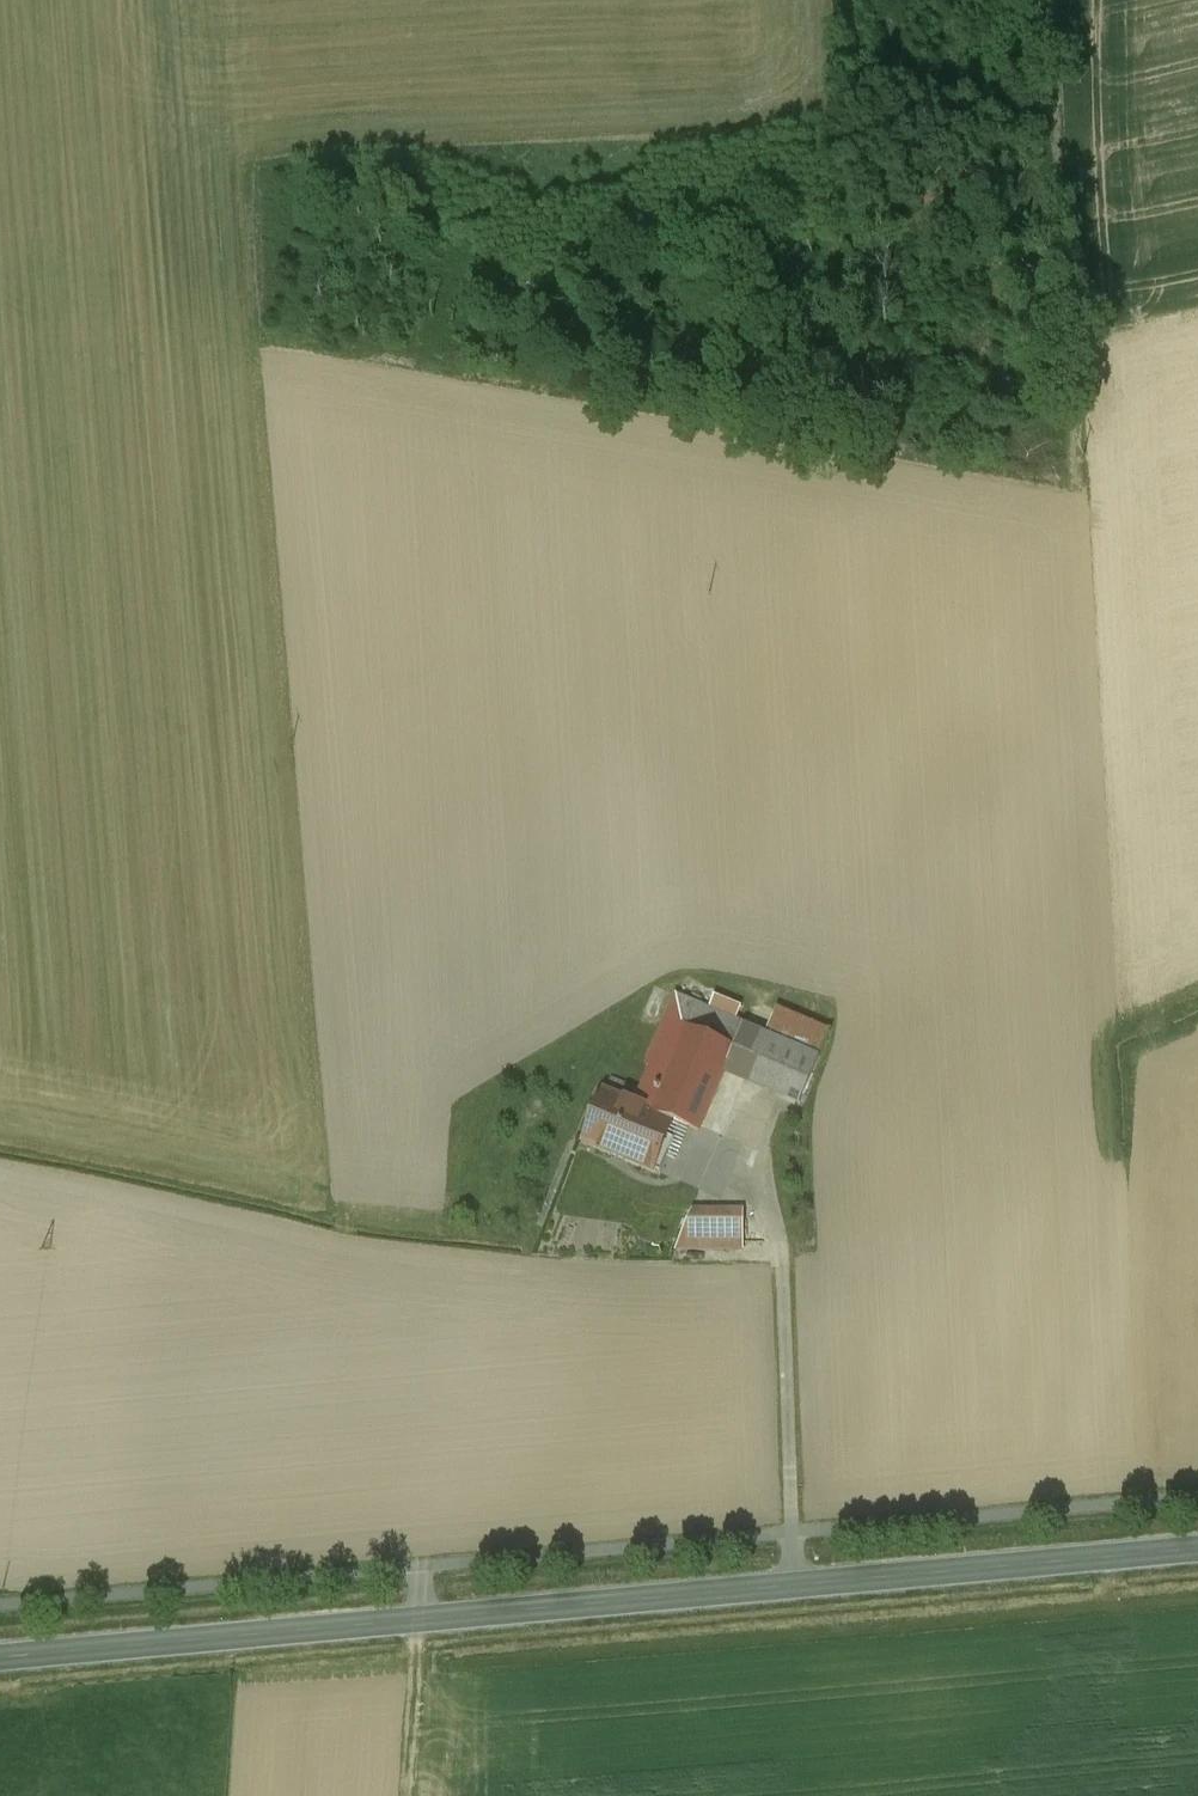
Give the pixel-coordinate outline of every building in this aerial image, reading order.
[(613,1071),(590,1129),(689,1167),(736,1060),(811,1090),(829,1040),(775,1017),(747,1005),(754,987),(733,980),(727,995),(683,976),(644,1083),(613,1071)] [(785,992),(775,1017),(829,1040),(838,1015),(785,992)] [(745,1209),(691,1210),(676,1252),(745,1252),(745,1209)]
